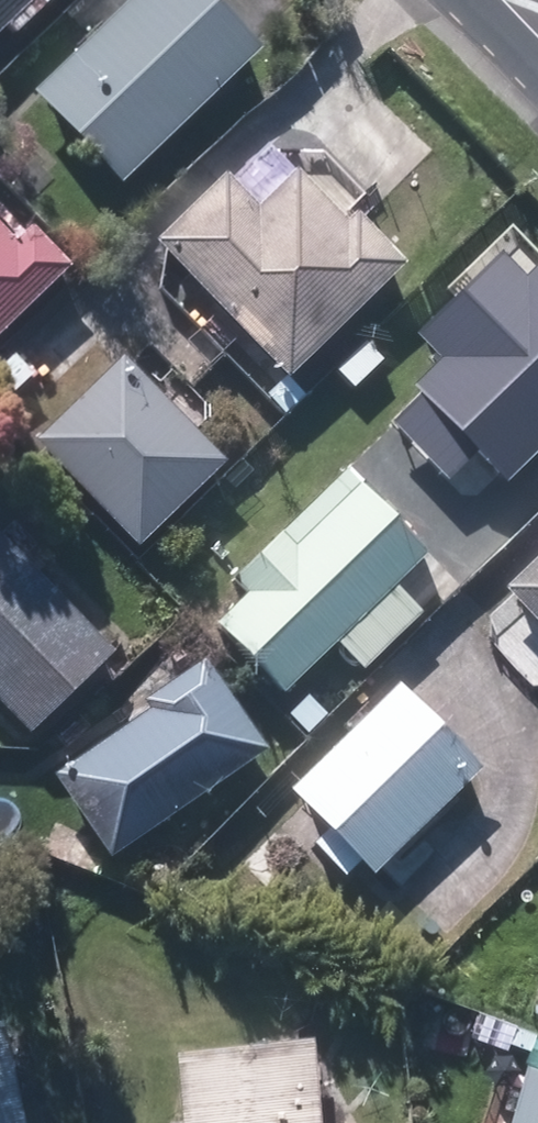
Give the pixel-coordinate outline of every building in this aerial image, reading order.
[(38,0),(0,0),(0,35),(38,0)] [(32,91),(121,184),(258,54),(207,0),(128,0),(32,91)] [(314,165),(262,213),(230,179),(160,244),(282,377),(405,264),(364,219),(314,165)] [(537,428),(537,232),(530,223),(414,332),(442,363),(412,391),(490,473),(537,428)] [(53,290),(73,274),(37,230),(17,247),(0,226),(0,334),(53,290)] [(123,358),(38,441),(140,546),(225,463),(123,358)] [(303,664),(442,553),(356,447),(218,558),(303,664)] [(32,744),(123,661),(0,527),(0,709),(32,744)] [(500,589),(537,629),(537,552),(500,589)] [(206,663),(52,774),(111,856),(265,745),(206,663)] [(400,681),(289,787),(374,876),(484,770),(400,681)] [(4,1023),(0,1024),(0,1122),(25,1122),(4,1023)] [(181,1050),(183,1122),(318,1122),(316,1046),(181,1050)] [(503,1122),(537,1122),(537,1069),(522,1064),(503,1122)]
